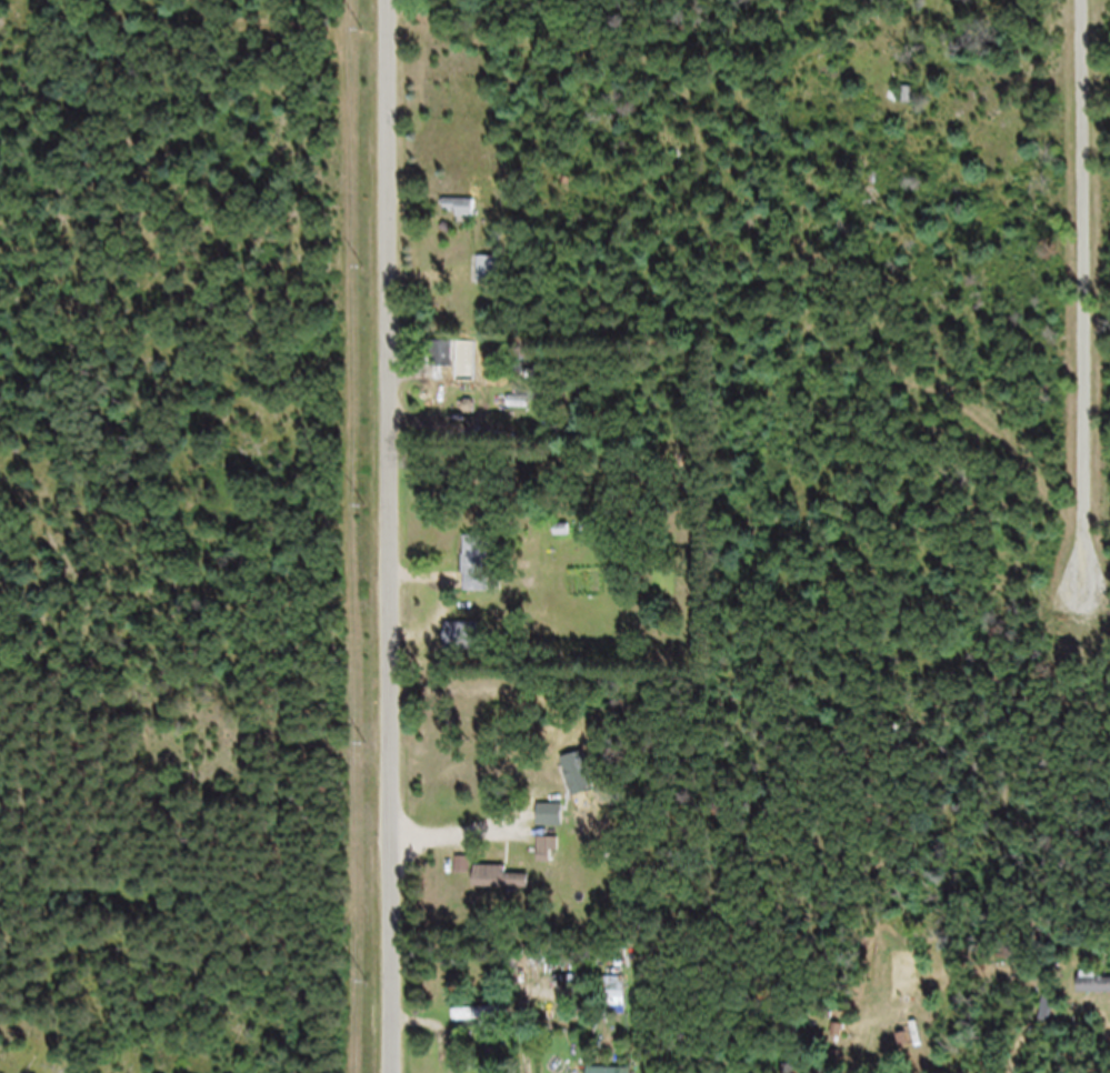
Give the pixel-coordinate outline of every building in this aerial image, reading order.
[(443,227),(473,227),(473,211),(443,211),(443,227)] [(496,269),(479,269),(479,288),(496,288),(496,269)] [(437,377),(459,374),(455,350),(433,354),(437,377)] [(510,418),(530,418),(530,407),(510,407),(510,418)] [(570,536),(553,536),(553,547),(570,547),(570,536)] [(462,603),(485,603),(485,548),(462,548),(462,603)] [(482,634),(442,634),(442,655),(482,655),(482,634)] [(589,806),(598,770),(571,764),(563,800),(589,806)] [(471,899),(527,901),(528,880),(472,878),(471,899)] [(1078,986),(1077,1004),(1109,1005),(1109,987),(1078,986)] [(602,988),(602,1018),(625,1018),(625,988),(602,988)] [(451,1019),(451,1032),(503,1031),(503,1019),(451,1019)]
